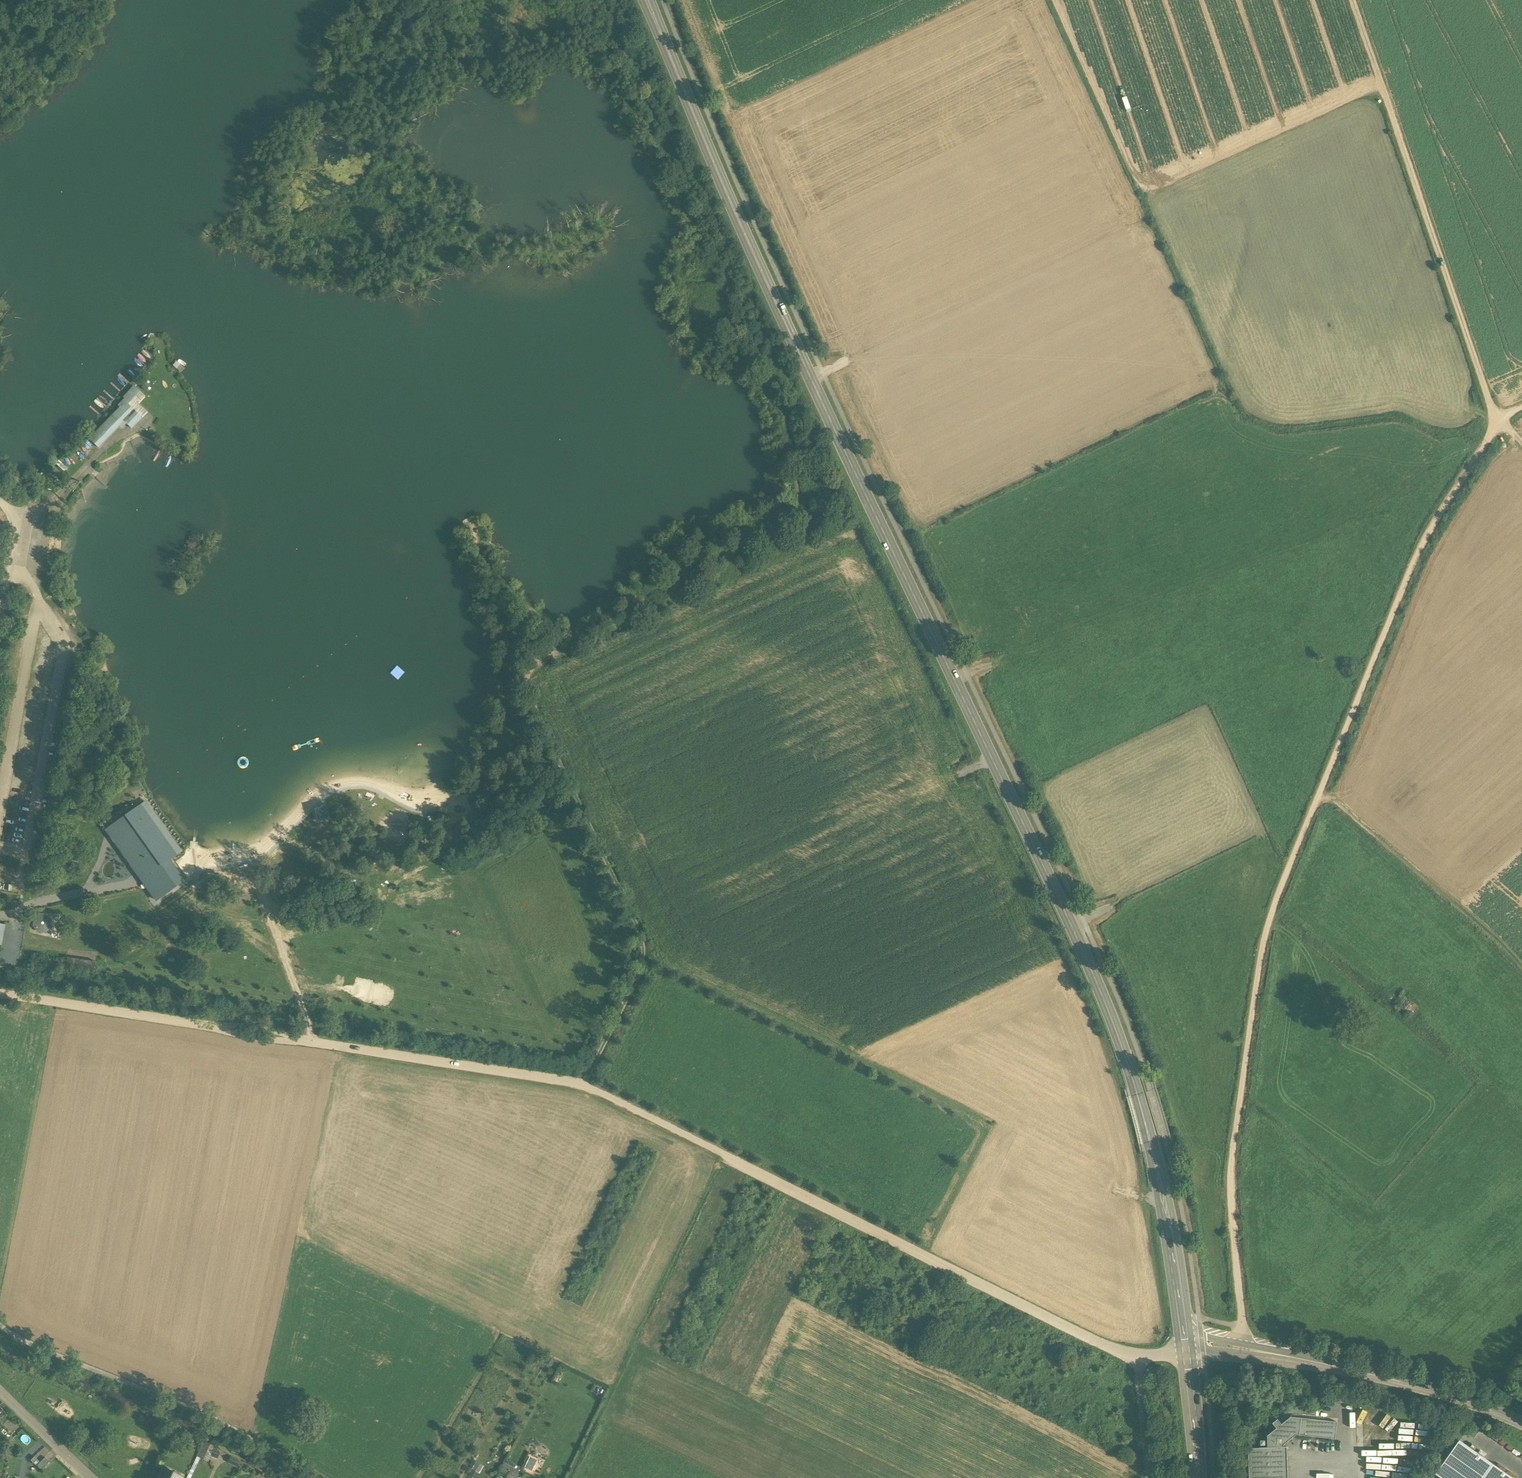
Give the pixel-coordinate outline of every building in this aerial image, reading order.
[(142,417),(128,403),(139,392),(134,386),(126,395),(125,395),(123,397),(125,398),(118,405),(120,407),(115,412),(124,421),(131,428),(142,417)] [(139,392),(128,403),(142,417),(147,412),(138,403),(144,397),(140,392),(139,392)] [(115,412),(89,439),(98,447),(102,444),(124,421),(115,412)] [(141,806),(106,831),(141,880),(161,866),(173,857),(160,838),(163,836),(141,806)] [(161,866),(141,880),(156,900),(175,887),(161,866)] [(50,922),(47,917),(40,916),(35,920),(34,926),(38,931),(44,932),(49,928),(50,922)] [(96,962),(67,958),(66,966),(95,970),(96,962)] [(1366,1426),(1385,1426),(1386,1414),(1366,1413),(1366,1426)] [(1281,1424),(1277,1419),(1272,1424),(1276,1429),(1267,1436),(1267,1447),(1284,1447),(1283,1445),(1296,1435),(1299,1435),(1301,1418),(1290,1417),(1281,1424)] [(1337,1422),(1301,1418),(1299,1435),(1335,1439),(1337,1422)] [(1437,1475),(1442,1477),(1513,1477),(1462,1440),(1437,1475)] [(210,1445),(204,1442),(197,1457),(207,1461),(210,1455),(217,1458),(220,1453),(211,1448),(210,1445)] [(46,1447),(36,1456),(41,1461),(51,1452),(46,1447)] [(1259,1448),(1248,1448),(1249,1477),(1288,1477),(1286,1447),(1284,1447),(1267,1447),(1259,1448)] [(34,1457),(31,1460),(36,1465),(39,1462),(34,1457)] [(45,1457),(37,1466),(41,1470),(49,1462),(45,1457)] [(231,1458),(229,1463),(237,1467),(239,1461),(231,1458)] [(504,1463),(500,1472),(507,1475),(505,1477),(517,1477),(519,1475),(517,1475),(519,1471),(504,1463)] [(163,1469),(158,1477),(182,1477),(163,1469)] [(480,1471),(472,1469),(470,1477),(473,1477),(478,1477),(480,1471)] [(1344,1469),(1319,1469),(1319,1477),(1344,1477),(1344,1469)]
